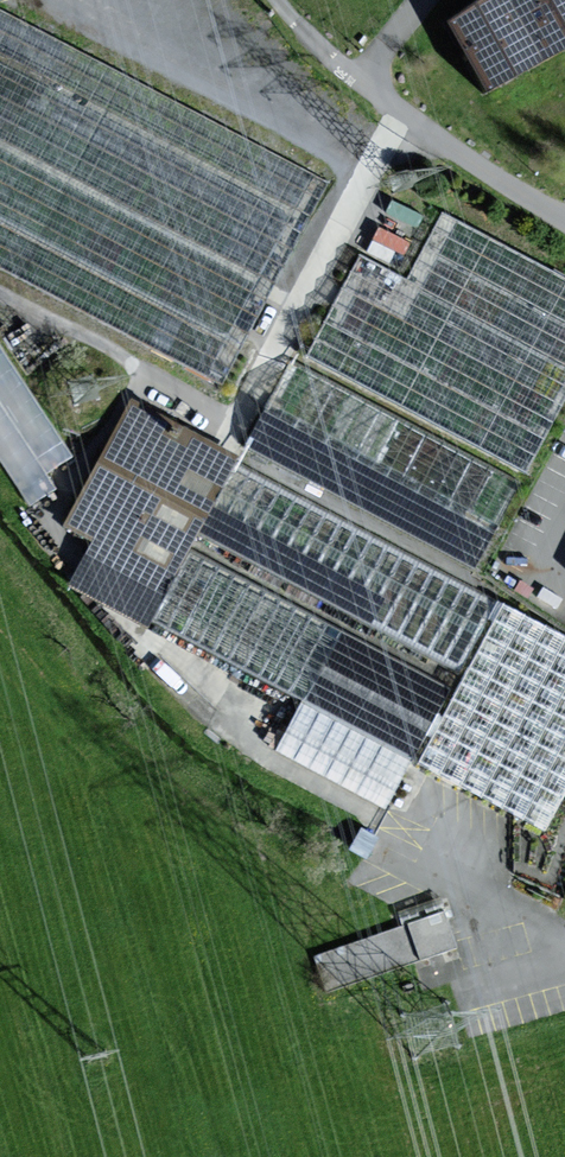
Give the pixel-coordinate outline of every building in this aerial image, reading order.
[(448,23),(487,87),(564,39),(564,0),(486,0),(448,23)] [(332,188),(0,14),(0,274),(225,391),(332,188)] [(445,217),(411,281),(364,257),(308,361),(299,356),(242,463),(237,473),(463,592),(564,400),(564,281),(445,217)] [(133,405),(65,534),(91,548),(68,591),(151,635),(156,625),(192,558),(201,540),(242,463),(133,405)] [(237,473),(201,540),(466,680),(502,613),(463,592),(237,473)] [(192,558),(156,625),(421,765),(457,698),(192,558)] [(547,832),(564,798),(564,634),(507,603),(502,613),(466,680),(457,698),(421,765),(547,832)] [(303,704),(276,752),(388,815),(415,767),(303,704)]
